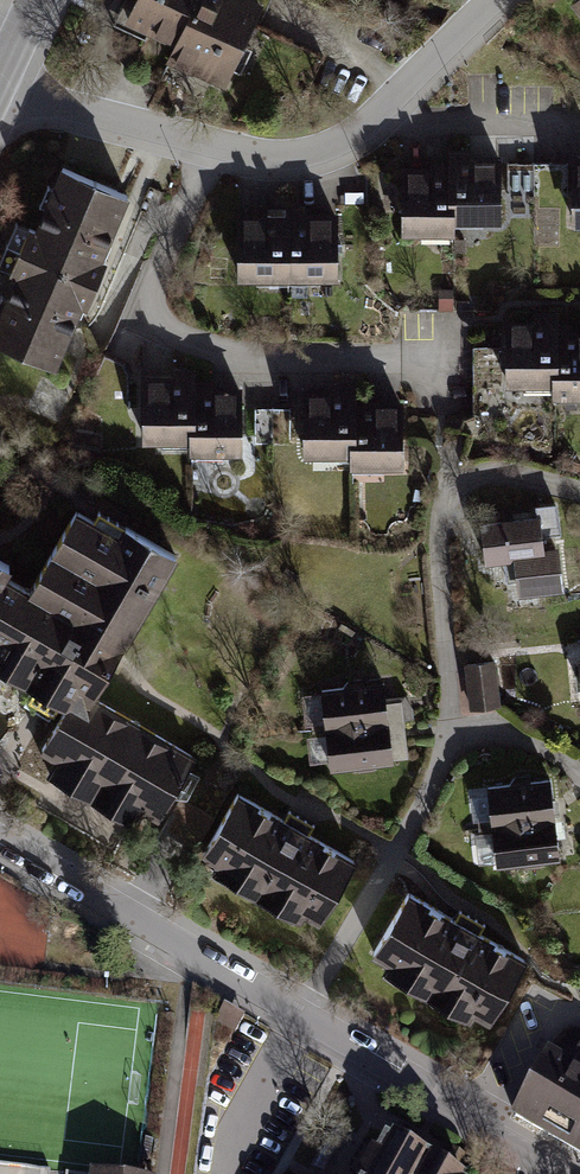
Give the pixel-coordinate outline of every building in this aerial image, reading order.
[(120,17),(167,39),(158,56),(221,86),(260,5),(251,0),(128,0),(120,17)] [(570,6),(579,18),(579,0),(577,0),(570,6)] [(450,153),(450,163),(451,201),(456,201),(457,226),(504,225),(503,160),(475,161),(475,153),(450,153)] [(457,239),(457,226),(456,201),(451,201),(450,163),(434,163),(434,169),(402,169),(403,239),(457,239)] [(77,300),(87,304),(105,260),(96,257),(102,242),(106,244),(127,194),(62,166),(36,230),(29,228),(10,271),(17,274),(0,314),(0,342),(55,365),(76,315),(71,313),(77,300)] [(239,285),(291,284),(291,216),(291,207),(267,208),(267,216),(238,216),(239,285)] [(339,215),(291,216),(291,284),(339,284),(339,215)] [(453,296),(439,297),(440,313),(454,312),(453,296)] [(509,391),(555,390),(555,368),(562,368),(562,327),(561,316),(536,316),(536,322),(508,323),(509,391)] [(562,327),(562,368),(555,368),(555,390),(555,403),(579,402),(579,334),(578,334),(578,327),(562,327)] [(143,447),(190,446),(189,424),(197,423),(196,383),(196,372),(171,372),(171,378),(143,379),(143,447)] [(212,382),(196,383),(197,423),(189,424),(190,446),(190,459),(244,458),(243,390),(212,390),(212,382)] [(305,461),(351,461),(351,438),(358,438),(358,397),(358,386),(333,387),(333,393),(304,393),(305,461)] [(374,397),(358,397),(358,438),(351,438),(351,461),(351,473),(406,473),(405,404),(374,405),(374,397)] [(258,407),(257,437),(291,438),(292,408),(258,407)] [(539,510),(479,517),(484,560),(510,557),(514,593),(564,587),(558,541),(543,543),(539,510)] [(92,698),(115,658),(175,555),(125,526),(120,537),(76,511),(29,591),(3,575),(9,565),(0,560),(0,668),(66,707),(41,749),(58,759),(49,774),(132,823),(142,807),(158,817),(193,757),(92,698)] [(494,659),(464,662),(470,707),(500,703),(494,659)] [(317,685),(322,724),(389,716),(384,677),(317,685)] [(389,716),(322,724),(326,764),(363,760),(394,756),(389,716)] [(490,823),(556,815),(551,774),(485,782),(490,823)] [(354,862),(238,794),(202,853),(219,863),(215,871),(298,919),(303,912),(319,921),(354,862)] [(556,815),(490,823),(495,865),(561,857),(556,815)] [(408,893),(373,953),(390,963),(386,970),(469,1019),(473,1011),(490,1021),(525,961),(408,893)] [(214,1021),(232,1031),(241,1015),(222,1005),(214,1021)] [(514,1115),(579,1151),(579,1050),(569,1070),(546,1058),(514,1115)] [(367,1173),(455,1173),(393,1139),(390,1144),(386,1141),(367,1173)]
